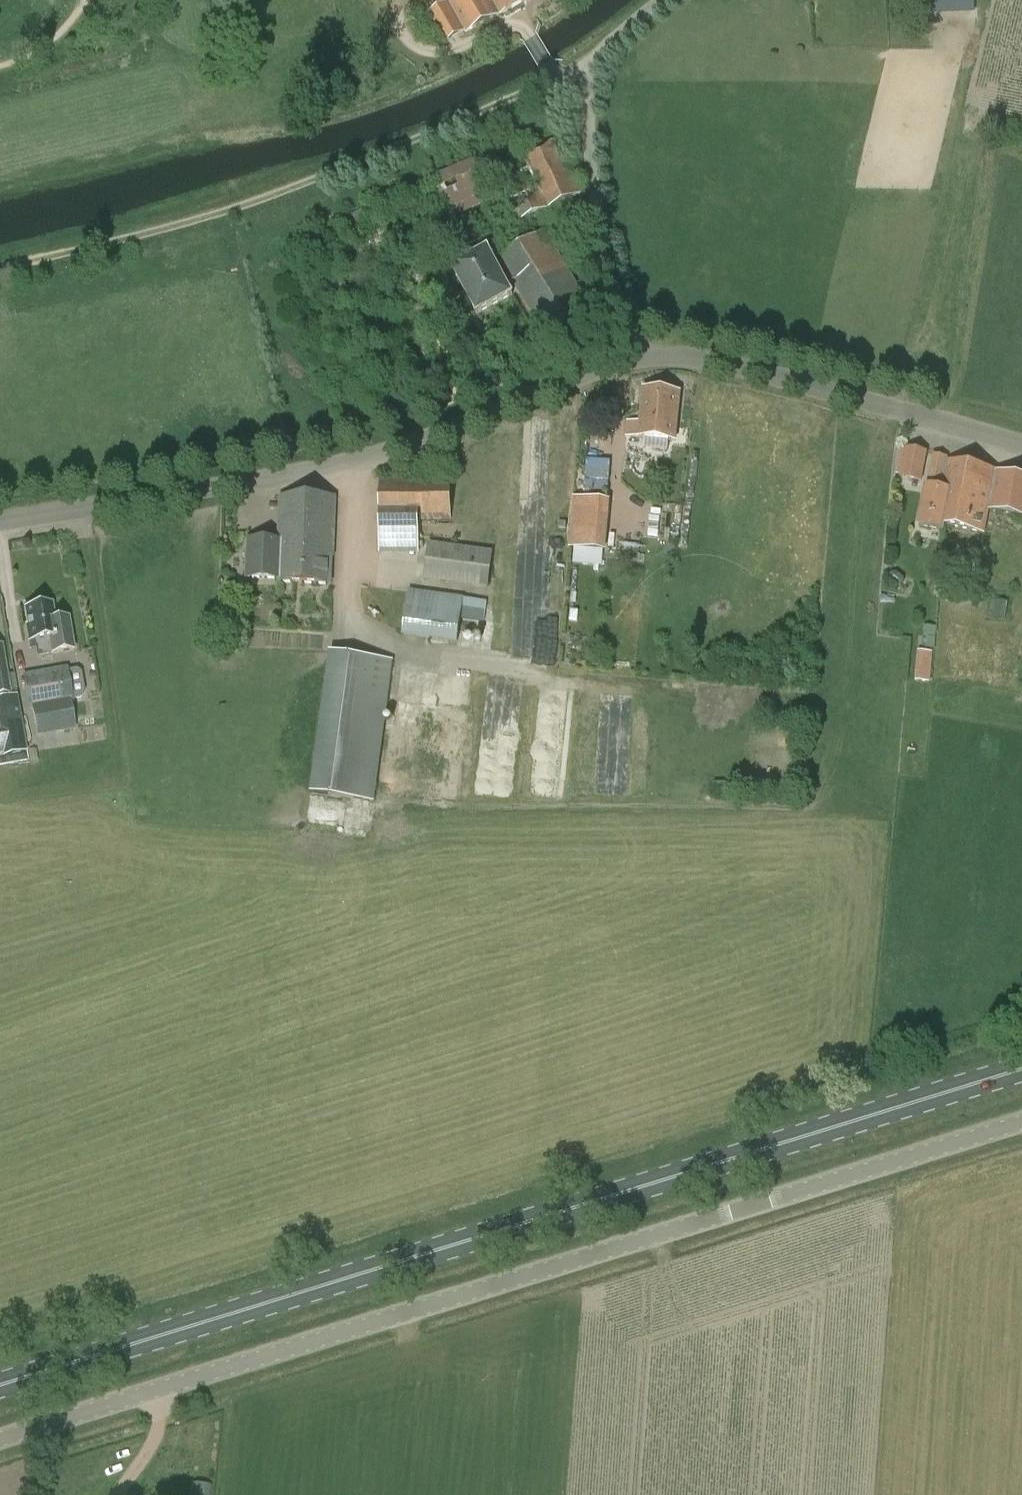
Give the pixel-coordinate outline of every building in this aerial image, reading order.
[(450,3),(466,32),(506,10),(506,11),(526,0),(455,0),(450,3)] [(933,14),(975,13),(975,0),(932,0),(933,14)] [(523,156),(492,171),(517,225),(582,195),(571,173),(576,170),(561,139),(523,156)] [(477,162),(435,174),(447,217),(490,205),(477,162)] [(506,275),(502,277),(488,250),(453,268),(477,314),(512,295),(507,287),(513,283),(545,334),(590,307),(545,232),(497,261),(506,275)] [(675,441),(680,393),(644,389),(640,423),(628,422),(627,436),(675,441)] [(922,483),(928,452),(905,447),(900,478),(922,483)] [(944,525),(946,526),(953,490),(945,488),(951,461),(947,461),(947,457),(933,454),(927,486),(926,486),(918,526),(943,531),(944,525)] [(589,457),(583,495),(607,498),(613,461),(589,457)] [(946,526),(984,533),(988,511),(1021,517),(1021,476),(996,470),(951,461),(945,488),(953,490),(946,526)] [(419,539),(419,522),(452,521),(451,477),(379,478),(379,540),(396,539),(419,539)] [(248,578),(279,579),(279,584),(330,585),(331,557),(334,558),(336,498),(280,496),(278,541),(249,540),(248,578)] [(573,497),(569,547),(606,551),(611,501),(573,497)] [(487,588),(492,552),(429,543),(424,580),(487,588)] [(464,600),(464,597),(409,590),(402,638),(458,645),(461,621),(464,600)] [(475,601),(464,600),(461,621),(472,623),(475,601)] [(37,656),(74,650),(68,618),(54,620),(51,601),(38,604),(38,606),(25,609),(28,625),(25,625),(29,649),(36,648),(37,656)] [(924,626),(923,647),(934,648),(936,626),(924,626)] [(917,680),(933,680),(933,650),(918,650),(917,680)] [(375,801),(392,661),(330,653),(313,793),(375,801)] [(0,668),(0,696),(11,694),(7,667),(0,668)] [(67,667),(22,675),(28,711),(32,710),(37,737),(74,730),(70,704),(73,703),(67,667)] [(23,727),(17,694),(0,697),(0,730),(23,727)] [(0,730),(0,757),(5,756),(6,758),(27,754),(23,727),(0,730)]
